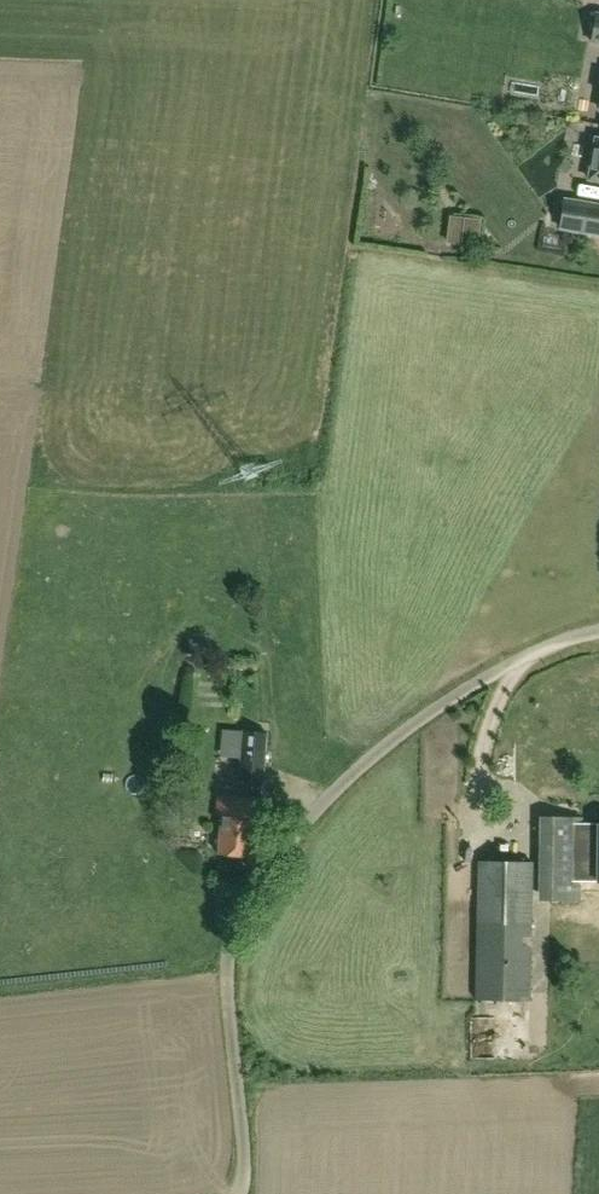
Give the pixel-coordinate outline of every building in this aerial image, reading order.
[(596,141),(589,182),(598,183),(598,142),(596,141)] [(565,202),(560,230),(598,237),(598,208),(565,202)] [(477,247),(479,221),(462,219),(460,246),(477,247)] [(201,641),(189,641),(188,656),(200,656),(201,641)] [(243,731),(239,779),(263,781),(267,733),(243,731)] [(218,795),(216,815),(221,815),(218,854),(252,856),(255,817),(260,818),(261,799),(218,795)] [(580,824),(580,818),(542,817),(542,805),(500,804),(499,834),(550,834),(548,899),(578,900),(580,844),(598,844),(598,882),(598,825),(580,824)] [(459,940),(477,940),(476,1000),(529,1001),(532,862),(478,861),(477,918),(460,918),(459,940)]
